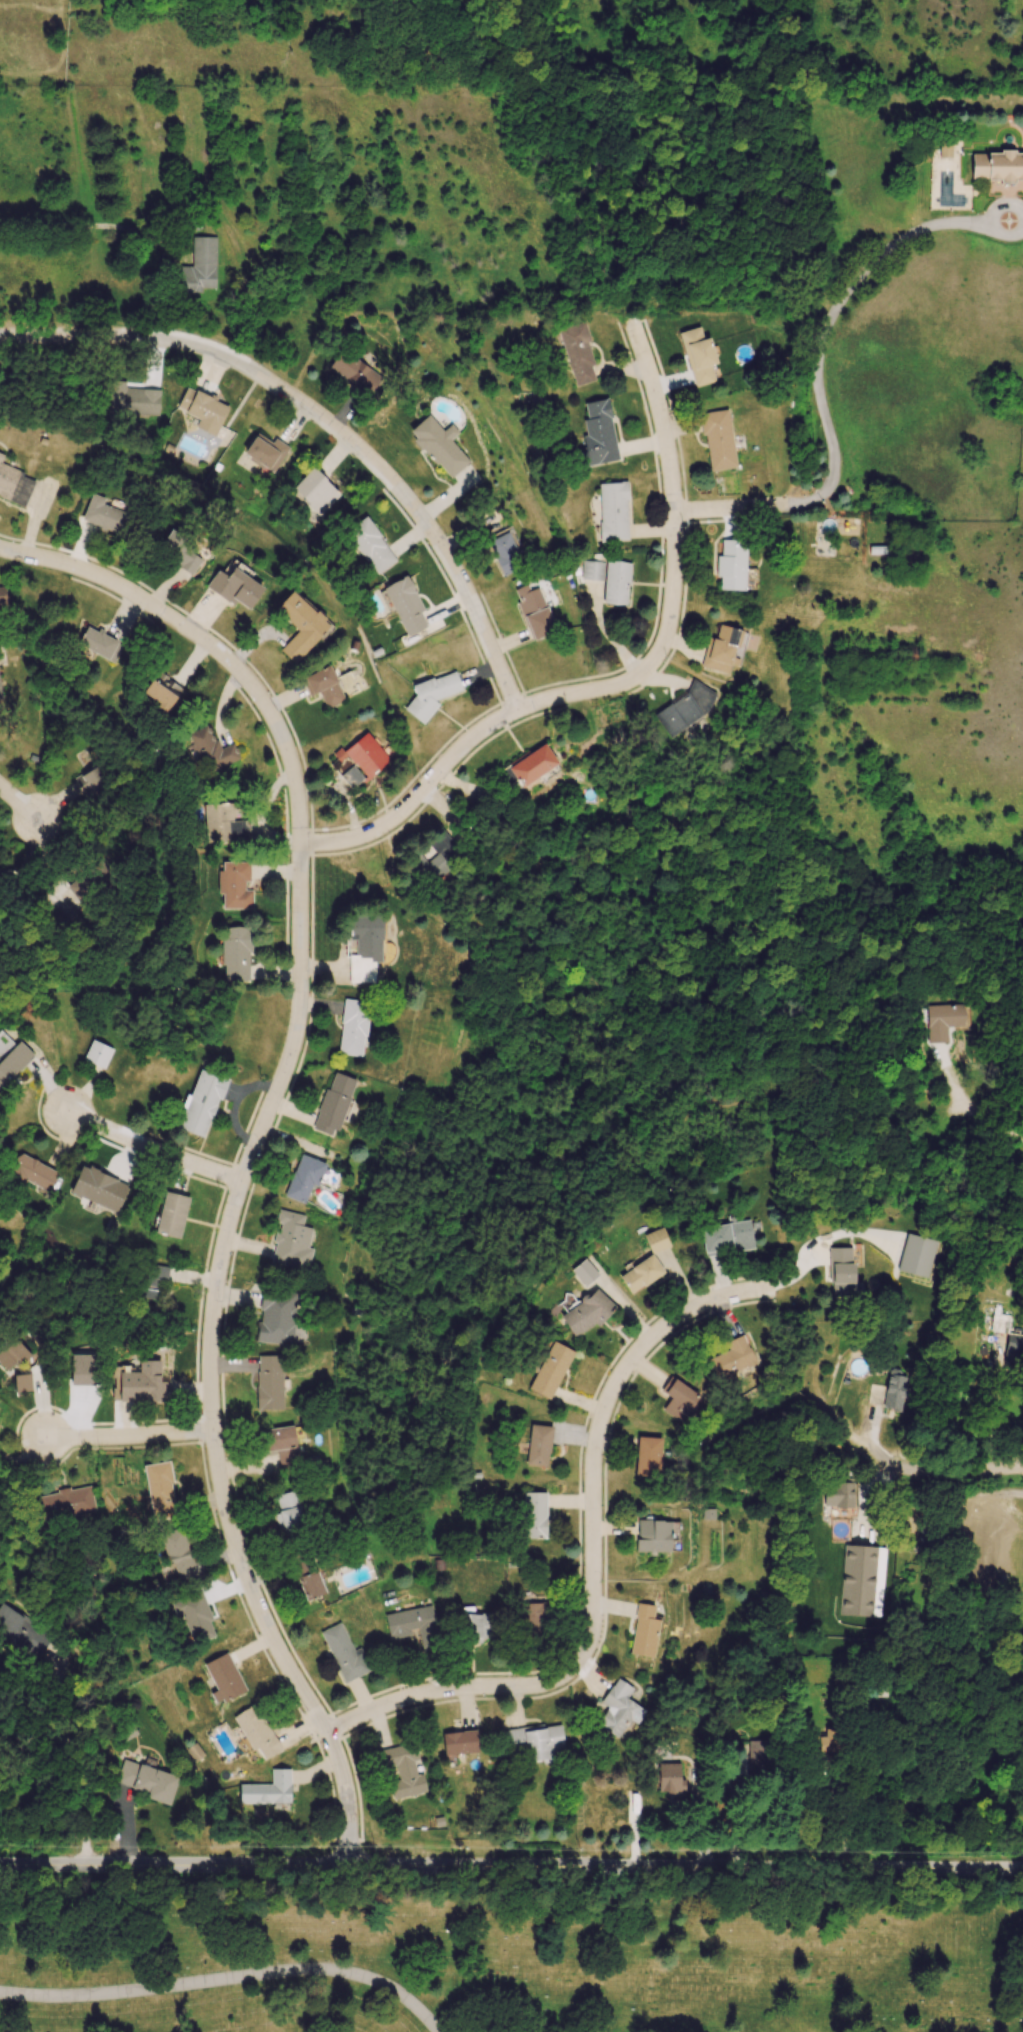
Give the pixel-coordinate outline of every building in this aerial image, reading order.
[(972,152),(971,180),(1022,180),(1022,152),(972,152)] [(216,237),(192,236),(192,266),(180,266),(180,291),(216,292),(216,237)] [(574,386),(598,380),(583,323),(559,328),(574,386)] [(693,387),(715,382),(711,365),(716,364),(710,338),(702,339),(700,327),(680,331),(693,387)] [(368,397),(382,377),(341,350),(327,370),(368,397)] [(159,416),(160,388),(125,387),(126,381),(110,381),(109,414),(159,416)] [(216,436),(229,405),(186,387),(176,408),(199,418),(195,428),(216,436)] [(584,402),(587,419),(583,420),(586,436),(583,436),(585,449),(580,450),(583,466),(618,460),(608,399),(584,402)] [(735,468),(728,410),(701,413),(708,471),(735,468)] [(451,439),(458,433),(451,424),(442,431),(429,414),(408,431),(448,480),(469,462),(451,439)] [(243,455),(275,472),(289,447),(275,439),(273,442),(255,433),(243,455)] [(26,505),(36,476),(0,464),(3,457),(0,456),(0,496),(26,505)] [(320,516),(341,494),(312,467),(291,490),(320,516)] [(628,540),(626,482),(598,483),(600,541),(628,540)] [(81,520),(119,534),(127,513),(103,504),(105,498),(91,493),(81,520)] [(376,575),(397,561),(367,518),(346,532),(376,575)] [(503,575),(524,564),(506,528),(500,531),(501,535),(487,542),(503,575)] [(156,552),(191,575),(204,556),(169,533),(156,552)] [(719,590),(745,590),(746,542),(721,541),(721,555),(717,555),(716,577),(720,577),(719,590)] [(600,561),(582,560),(581,579),(600,580),(600,561)] [(628,605),(629,561),(605,561),(604,604),(628,605)] [(249,610),(263,587),(233,568),(228,576),(217,569),(205,587),(234,605),(237,602),(249,610)] [(382,588),(407,637),(427,627),(420,612),(424,610),(406,576),(382,588)] [(514,589),(532,640),(556,632),(539,587),(529,590),(527,584),(514,589)] [(331,625),(292,590),(275,610),(298,631),(280,650),(295,664),(331,625)] [(700,666),(727,675),(731,664),(738,666),(748,633),(720,624),(715,639),(709,638),(700,666)] [(123,642),(84,628),(78,647),(116,661),(123,642)] [(319,692),(326,708),(344,700),(330,666),(304,676),(312,695),(319,692)] [(412,685),(416,700),(409,702),(414,720),(440,712),(436,699),(462,691),(455,671),(412,685)] [(159,701),(156,708),(169,713),(181,684),(154,672),(144,695),(159,701)] [(653,714),(669,737),(717,704),(701,681),(653,714)] [(240,760),(233,743),(218,749),(208,725),(188,733),(205,774),(240,760)] [(390,759),(364,730),(335,757),(340,762),(347,756),(369,779),(390,759)] [(509,768),(522,788),(558,763),(544,743),(509,768)] [(85,798),(107,789),(98,765),(76,774),(85,798)] [(364,778),(353,766),(342,776),(352,788),(364,778)] [(206,842),(250,840),(249,820),(233,821),(232,802),(204,804),(206,842)] [(436,855),(425,861),(420,852),(404,863),(422,889),(448,871),(441,861),(458,850),(446,831),(428,843),(436,855)] [(252,908),(252,890),(245,890),(245,882),(250,882),(249,861),(222,862),(222,871),(218,871),(218,893),(222,893),(222,909),(252,908)] [(383,919),(351,918),(351,957),(369,958),(369,961),(382,962),(383,919)] [(221,980),(249,981),(250,928),(223,927),(221,980)] [(363,1056),(367,1012),(364,1012),(365,1001),(344,999),(338,1053),(363,1056)] [(928,1043),(947,1042),(947,1028),(966,1028),(965,1004),(927,1005),(928,1043)] [(33,1054),(19,1041),(15,1044),(1,1031),(0,1032),(0,1089),(33,1054)] [(113,1048),(92,1039),(83,1060),(104,1069),(113,1048)] [(207,1138),(226,1078),(215,1074),(218,1064),(202,1059),(191,1096),(187,1095),(177,1128),(207,1138)] [(313,1130),(338,1137),(355,1079),(331,1072),(313,1130)] [(58,1170),(16,1154),(9,1176),(50,1191),(58,1170)] [(284,1196),(304,1204),(313,1180),(319,1182),(326,1164),(300,1154),(284,1196)] [(119,1211),(129,1182),(80,1165),(70,1194),(119,1211)] [(189,1197),(164,1191),(155,1233),(180,1239),(189,1197)] [(271,1262),(308,1270),(312,1249),(308,1248),(312,1228),(302,1226),(305,1214),(278,1209),(275,1223),(279,1224),(271,1262)] [(704,1254),(754,1248),(751,1221),(700,1227),(704,1254)] [(618,1274),(630,1294),(664,1273),(653,1256),(671,1244),(660,1226),(642,1237),(652,1253),(618,1274)] [(936,1241),(926,1278),(898,1271),(908,1233),(936,1241)] [(830,1298),(861,1299),(861,1283),(852,1283),(852,1248),(831,1248),(830,1298)] [(585,1287),(599,1275),(585,1259),(571,1270),(585,1287)] [(155,1300),(158,1285),(164,1286),(168,1267),(142,1263),(136,1296),(155,1300)] [(580,1339),(614,1305),(595,1287),(561,1320),(580,1339)] [(256,1342),(293,1346),(298,1295),(262,1291),(256,1342)] [(991,1331),(1008,1333),(1010,1315),(992,1314),(991,1331)] [(709,1358),(718,1381),(740,1373),(741,1374),(758,1367),(745,1334),(725,1342),(729,1350),(709,1358)] [(1006,1335),(1005,1362),(1018,1363),(1018,1350),(1022,1350),(1022,1335),(1006,1335)] [(13,1336),(0,1348),(0,1364),(7,1371),(19,1360),(22,1364),(31,1355),(13,1336)] [(573,1351),(552,1341),(529,1389),(550,1400),(573,1351)] [(282,1355),(256,1355),(257,1410),(283,1409),(282,1355)] [(169,1402),(169,1381),(160,1381),(161,1361),(140,1360),(139,1372),(115,1372),(115,1401),(169,1402)] [(885,1386),(870,1383),(867,1402),(881,1405),(880,1407),(902,1411),(909,1377),(888,1372),(885,1386)] [(13,1375),(15,1392),(32,1390),(30,1374),(13,1375)] [(662,1410),(681,1423),(692,1407),(697,1410),(704,1399),(670,1376),(661,1391),(670,1397),(662,1410)] [(549,1466),(550,1426),(529,1425),(527,1465),(549,1466)] [(277,1450),(279,1468),(298,1466),(293,1426),(260,1430),(262,1452),(277,1450)] [(659,1437),(636,1437),(636,1476),(659,1476),(659,1437)] [(143,1466),(153,1520),(178,1516),(167,1461),(143,1466)] [(823,1507),(854,1508),(855,1483),(824,1482),(823,1507)] [(95,1512),(90,1486),(70,1489),(38,1495),(43,1522),(95,1512)] [(302,1527),(303,1514),(300,1502),(301,1495),(299,1490),(297,1490),(275,1495),(279,1509),(279,1513),(276,1514),(280,1532),(282,1532),(302,1527)] [(546,1493),(524,1492),(523,1538),(546,1539),(546,1493)] [(715,1519),(703,1519),(703,1505),(715,1505),(715,1519)] [(671,1552),(636,1552),(636,1518),(671,1518),(671,1552)] [(196,1576),(185,1527),(160,1533),(168,1565),(174,1564),(178,1581),(196,1576)] [(840,1615),(873,1617),(876,1546),(843,1545),(840,1615)] [(297,1578),(307,1601),(326,1593),(316,1570),(297,1578)] [(170,1601),(175,1616),(183,1613),(191,1644),(215,1637),(202,1592),(170,1601)] [(543,1603),(520,1603),(520,1633),(543,1633),(543,1603)] [(629,1654),(653,1658),(659,1620),(652,1619),(654,1605),(637,1603),(629,1654)] [(55,1636),(0,1605),(0,1635),(42,1659),(55,1636)] [(384,1614),(389,1638),(419,1632),(422,1648),(439,1645),(432,1605),(384,1614)] [(353,1650),(340,1622),(320,1631),(343,1683),(371,1670),(361,1647),(353,1650)] [(216,1690),(210,1693),(216,1705),(246,1692),(228,1653),(203,1664),(216,1690)] [(645,1710),(626,1698),(633,1688),(616,1678),(601,1702),(607,1707),(596,1725),(618,1739),(630,1720),(636,1724),(645,1710)] [(251,1751),(257,1748),(263,1760),(280,1751),(255,1704),(233,1716),(251,1751)] [(502,1730),(505,1756),(527,1754),(528,1763),(551,1761),(550,1757),(563,1756),(560,1724),(502,1730)] [(443,1754),(479,1754),(478,1731),(443,1732),(443,1754)] [(745,1773),(768,1774),(768,1741),(749,1741),(749,1758),(741,1758),(741,1769),(745,1769),(745,1773)] [(427,1792),(423,1773),(416,1775),(414,1761),(419,1761),(415,1742),(377,1750),(381,1768),(396,1765),(398,1780),(390,1782),(393,1799),(427,1792)] [(204,1756),(196,1743),(186,1749),(194,1762),(204,1756)] [(115,1786),(171,1802),(179,1775),(123,1759),(115,1786)] [(659,1792),(682,1791),(681,1763),(658,1764),(659,1792)] [(290,1769),(271,1769),(271,1784),(239,1784),(239,1803),(290,1803),(290,1769)]
